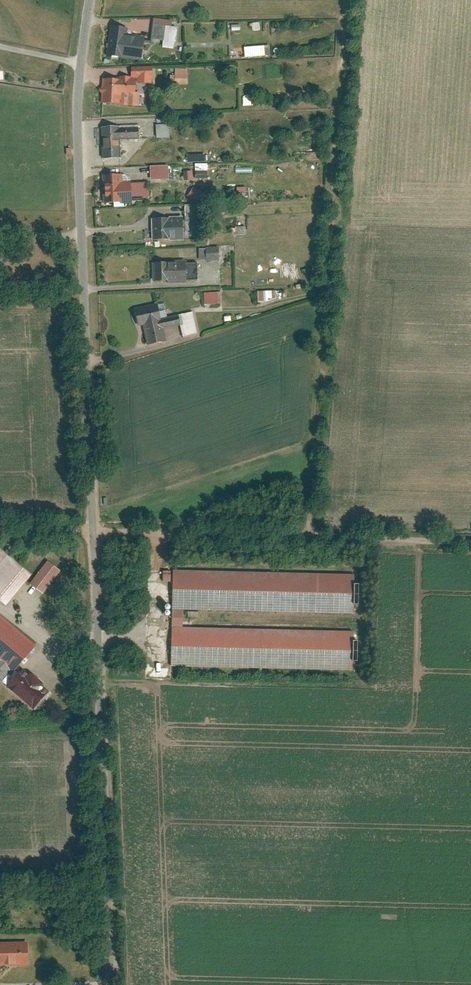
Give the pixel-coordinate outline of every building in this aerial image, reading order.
[(170,20),(152,17),(150,37),(163,39),(162,46),(173,48),(175,25),(169,25),(170,20)] [(126,27),(110,26),(106,57),(123,59),(123,56),(126,34),(126,27)] [(142,36),(126,34),(123,56),(139,58),(142,36)] [(267,44),(243,46),(244,57),(268,55),(267,44)] [(151,83),(152,66),(128,66),(128,76),(128,79),(134,79),(137,79),(137,82),(151,83)] [(187,68),(175,68),(175,75),(170,74),(170,83),(187,83),(187,68)] [(118,78),(101,78),(100,102),(121,103),(121,92),(128,92),(133,93),(134,79),(128,79),(128,76),(118,76),(118,78)] [(127,105),(138,105),(138,93),(133,93),(128,92),(127,105)] [(172,137),(172,123),(158,124),(159,137),(172,137)] [(117,126),(100,127),(102,157),(118,156),(117,139),(117,127),(117,126)] [(117,127),(117,139),(139,138),(138,127),(117,127)] [(197,163),(198,178),(210,178),(209,162),(197,163)] [(168,166),(149,166),(150,179),(169,179),(168,166)] [(195,180),(195,170),(186,170),(186,180),(195,180)] [(120,174),(101,174),(102,202),(129,201),(128,181),(120,181),(120,174)] [(148,182),(130,183),(130,196),(149,196),(148,182)] [(203,192),(193,186),(186,196),(196,203),(203,192)] [(189,204),(188,231),(190,232),(191,218),(197,218),(197,205),(189,204)] [(168,218),(150,219),(151,239),(167,238),(167,239),(183,238),(182,215),(168,215),(168,218)] [(218,247),(204,248),(205,260),(219,259),(218,247)] [(184,260),(150,263),(152,281),(186,279),(185,263),(184,260)] [(185,263),(186,279),(199,279),(198,262),(185,263)] [(219,291),(204,292),(204,304),(220,304),(219,291)] [(276,292),(257,293),(258,303),(266,303),(276,299),(276,292)] [(156,303),(133,309),(136,325),(142,324),(146,343),(164,339),(161,328),(159,318),(156,303)] [(181,335),(195,331),(190,311),(177,314),(179,325),(181,335)] [(179,325),(177,314),(159,318),(161,328),(179,325)] [(5,604),(30,574),(0,548),(0,600),(5,604)] [(47,561),(28,583),(41,594),(60,572),(47,561)] [(351,573),(172,570),(171,609),(181,609),(350,612),(351,573)] [(180,627),(181,609),(171,609),(171,626),(180,627)] [(0,616),(0,663),(8,670),(31,643),(0,616)] [(170,665),(350,668),(350,630),(180,627),(171,626),(170,665)] [(8,670),(0,663),(0,680),(8,670)] [(21,668),(5,687),(32,709),(48,690),(21,668)] [(0,941),(0,966),(30,965),(29,940),(0,941)]
